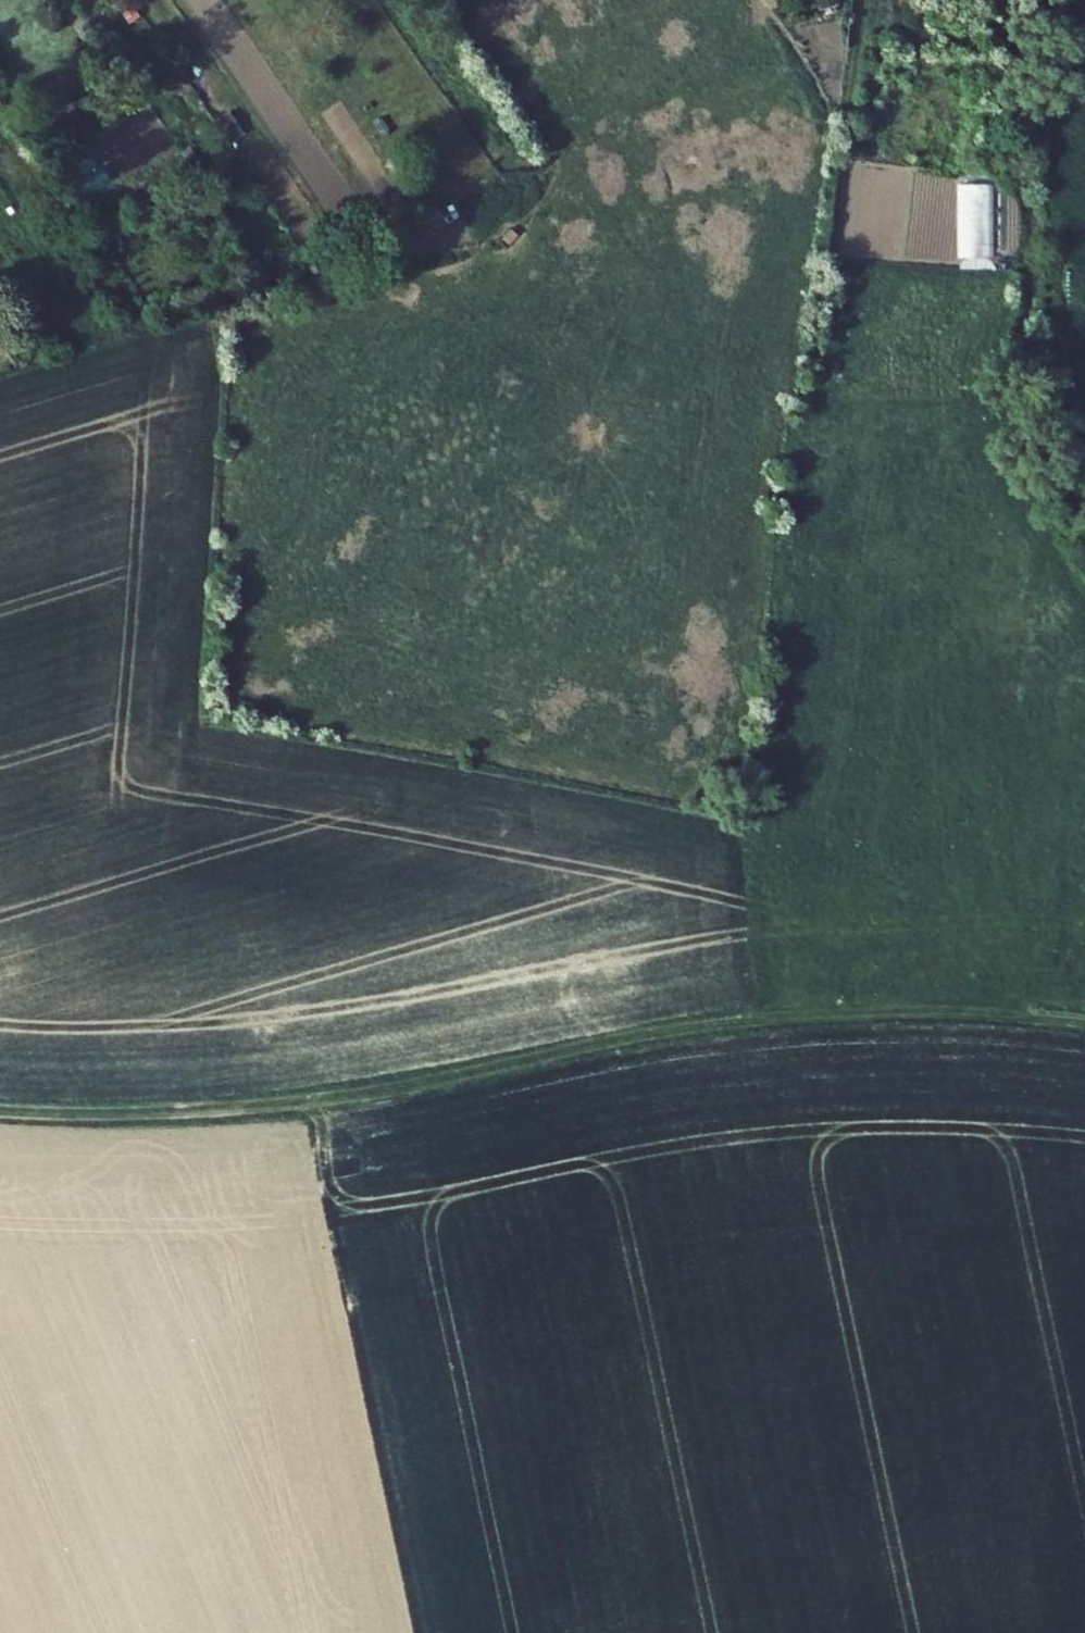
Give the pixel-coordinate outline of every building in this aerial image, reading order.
[(823,9),(838,3),(837,0),(819,0),(823,9)] [(68,168),(60,174),(67,184),(76,179),(68,168)] [(989,258),(988,185),(963,185),(964,240),(922,241),(923,259),(989,258)]
